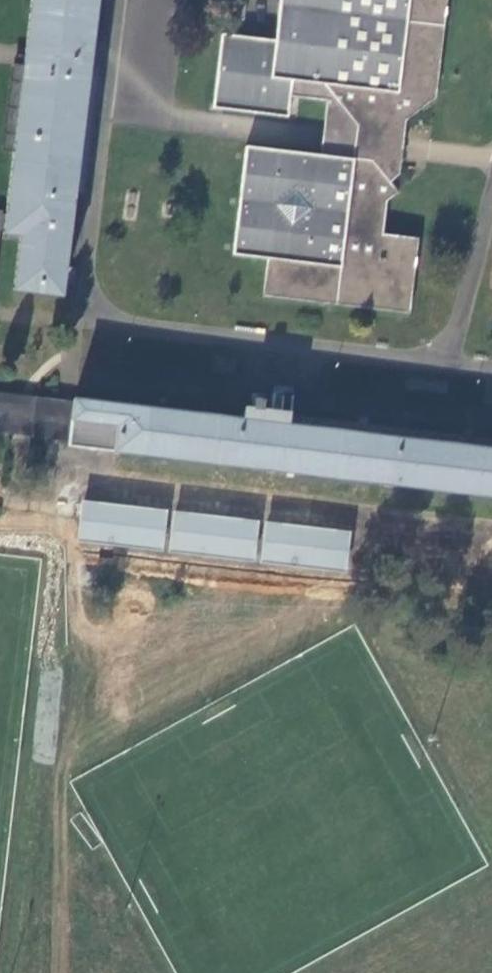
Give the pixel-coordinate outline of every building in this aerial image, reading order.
[(25,45),(22,65),(12,64),(2,151),(11,152),(4,207),(4,212),(2,231),(2,233),(19,235),(13,289),(60,294),(67,239),(92,41),(97,0),(30,0),(25,45)] [(287,116),(290,92),(315,96),(326,109),(343,128),(342,140),(340,158),(247,148),(235,255),(268,258),(264,296),(408,313),(417,238),(382,234),(385,202),(397,193),(390,183),(399,176),(400,166),(402,148),(404,131),(405,122),(436,98),(447,0),(281,0),(278,24),(276,39),(231,34),(222,33),(214,107),(287,116)] [(233,18),(244,19),(246,0),(235,0),(233,18)] [(288,422),(290,407),(291,394),(271,392),(269,409),(267,420),(76,397),(73,397),(73,402),(68,439),(113,444),(112,451),(114,451),(115,449),(491,496),(491,447),(288,422)] [(73,402),(58,400),(0,393),(0,430),(68,439),(73,402)] [(167,509),(82,499),(81,518),(78,539),(163,550),(167,509)] [(259,519),(174,509),(169,550),(254,560),(259,519)] [(352,547),(354,530),(266,520),(261,562),(349,572),(352,547)]
